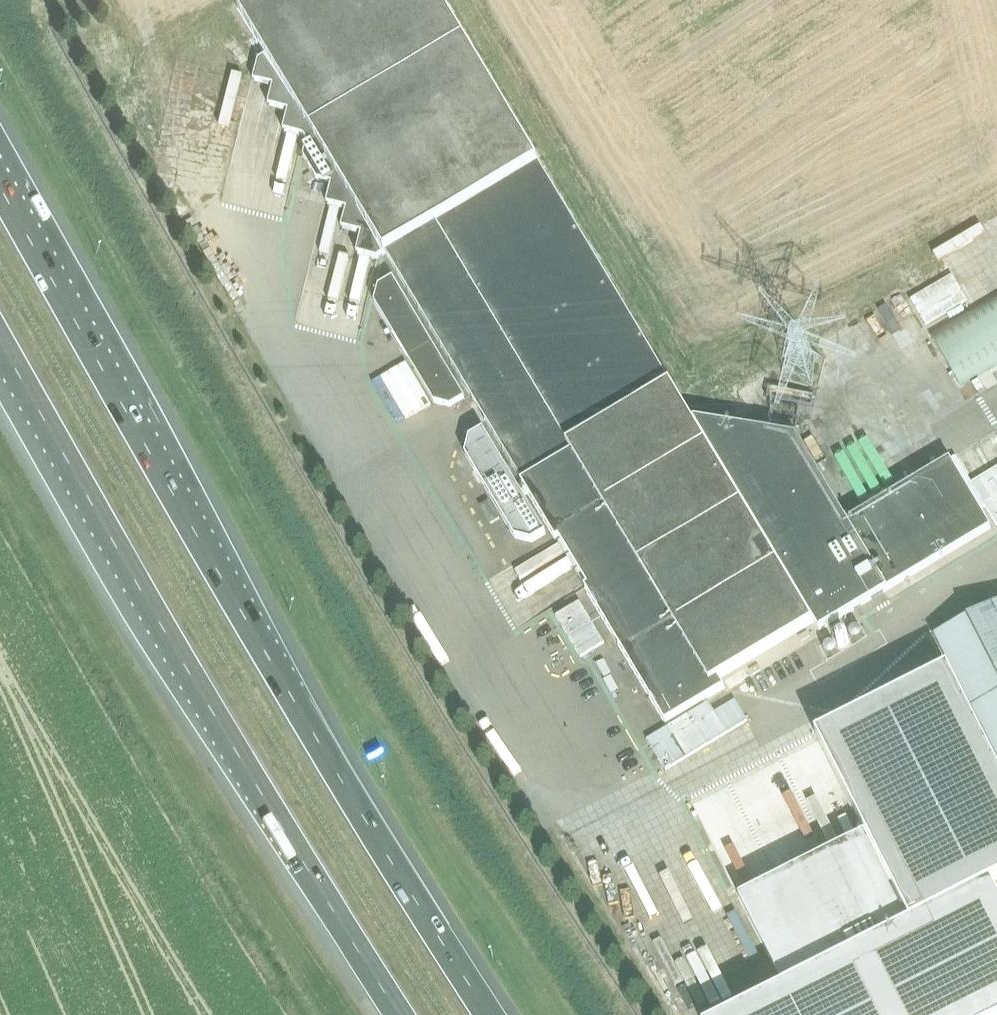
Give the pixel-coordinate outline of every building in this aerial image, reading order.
[(441,0),(254,0),(239,9),(267,57),(260,61),(254,82),(275,87),(269,107),(290,112),(284,132),(305,137),(308,143),(305,158),(312,170),(333,184),(328,204),(348,209),(343,229),(363,235),(358,255),(378,260),(539,163),(441,0)] [(539,164),(388,256),(523,482),(522,482),(557,541),(560,539),(588,587),(586,589),(666,724),(725,688),(719,679),(814,622),(820,632),(992,529),(963,481),(996,461),(996,433),(951,460),(848,521),(797,436),(696,421),(693,422),(539,164)] [(465,398),(394,279),(380,287),(376,304),(435,403),(451,406),(465,398)] [(931,335),(961,388),(996,366),(996,295),(931,335)] [(471,439),(467,455),(514,536),(530,540),(544,533),(485,431),(471,439)] [(972,484),(996,525),(996,469),(972,484)] [(579,649),(600,636),(579,600),(557,613),(579,649)] [(937,636),(996,753),(996,606),(937,636)] [(803,668),(814,662),(802,641),(792,647),(803,668)] [(622,696),(601,661),(590,668),(611,703),(622,696)] [(647,740),(666,771),(768,709),(756,689),(715,714),(709,703),(647,740)] [(635,694),(613,707),(635,742),(656,729),(635,694)] [(730,1014),(996,1014),(996,894),(990,881),(910,923),(864,832),(738,896),(785,987),(730,1014)]
